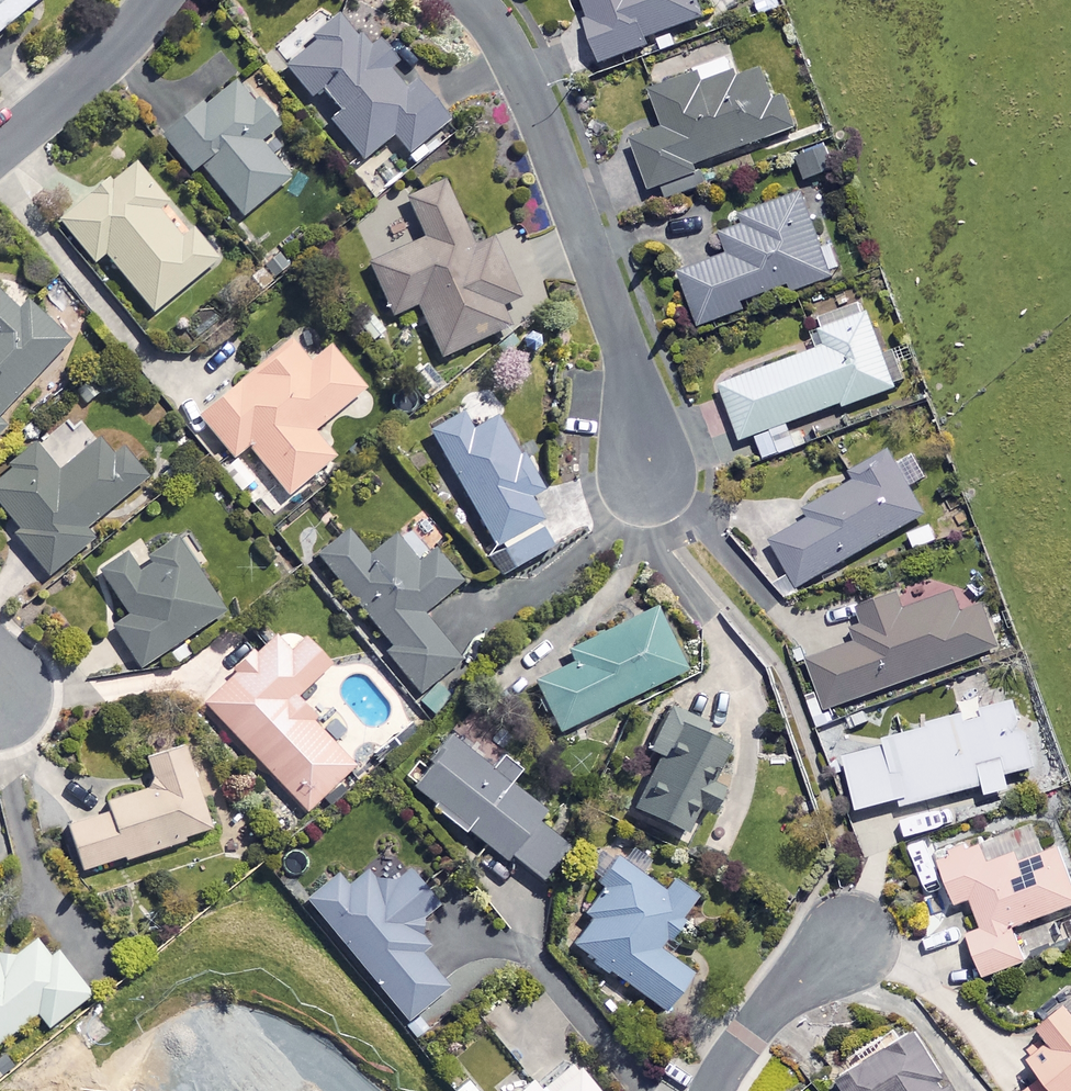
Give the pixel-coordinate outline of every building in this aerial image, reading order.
[(32,0),(0,0),(0,27),(32,0)] [(590,29),(584,31),(596,63),(643,45),(640,39),(700,16),(694,0),(578,0),(590,29)] [(756,22),(781,11),(777,0),(747,0),(756,22)] [(299,24),(276,43),(286,54),(278,60),(308,97),(318,89),(337,112),(327,120),(359,158),(389,134),(405,152),(442,121),(360,23),(349,32),(334,14),(308,36),(299,24)] [(761,86),(753,65),(733,73),(727,59),(646,89),(660,127),(627,140),(646,190),(659,185),(664,198),(703,183),(696,163),(790,128),(772,82),(761,86)] [(273,125),(233,77),(199,106),(195,100),(157,132),(189,170),(196,164),(239,215),(286,176),(255,140),(273,125)] [(818,144),(793,155),(804,180),(829,169),(818,144)] [(164,202),(127,158),(55,219),(91,262),(101,253),(150,311),(213,258),(183,222),(172,231),(155,210),(164,202)] [(468,246),(439,182),(402,199),(420,238),(365,263),(389,315),(414,304),(438,357),(505,326),(496,306),(514,297),(487,237),(468,246)] [(827,277),(799,193),(736,214),(739,224),(717,232),(725,255),(678,271),(696,324),(738,309),(735,301),(787,283),(789,289),(827,277)] [(0,283),(0,410),(63,339),(0,283)] [(737,440),(752,435),(762,461),(800,447),(790,420),(841,402),(842,406),(892,388),(864,311),(813,330),(820,347),(717,385),(737,440)] [(304,360),(286,338),(194,414),(229,456),(244,444),(285,493),(330,456),(308,429),(359,387),(324,344),(304,360)] [(468,430),(457,412),(426,430),(506,568),(548,543),(522,497),(536,489),(493,415),(468,430)] [(103,431),(55,472),(32,445),(0,473),(0,508),(18,528),(11,534),(46,574),(90,536),(82,527),(141,476),(103,431)] [(925,512),(891,451),(851,473),(854,477),(802,506),(807,514),(767,537),(795,586),(925,512)] [(366,555),(344,528),(314,552),(390,646),(383,651),(417,693),(458,659),(419,611),(460,578),(434,547),(415,562),(392,534),(366,555)] [(196,561),(178,535),(133,564),(124,551),(95,571),(124,615),(108,626),(136,667),(222,609),(191,564),(196,561)] [(855,605),(859,617),(843,623),(850,643),(806,659),(823,708),(997,647),(972,577),(899,603),(895,591),(855,605)] [(680,669),(649,606),(564,649),(570,660),(530,681),(555,731),(680,669)] [(289,646),(274,631),(201,702),(304,810),(351,765),(288,699),(325,664),(298,638),(289,646)] [(1032,767),(1012,698),(877,738),(879,746),(839,757),(854,809),(896,797),(899,807),(980,783),(983,795),(1007,788),(1003,775),(1032,767)] [(699,723),(661,705),(642,747),(653,752),(627,808),(683,833),(722,747),(694,734),(699,723)] [(542,812),(507,786),(519,769),(498,753),(485,769),(444,738),(404,790),(459,831),(462,828),(502,859),(506,854),(539,880),(566,845),(535,822),(542,812)] [(210,829),(181,743),(142,756),(152,784),(103,801),(106,811),(63,825),(80,874),(210,829)] [(987,840),(933,860),(949,904),(967,897),(979,928),(963,934),(979,976),(1022,960),(1010,927),(1070,904),(1070,881),(1056,841),(996,863),(987,840)] [(661,891),(611,858),(580,905),(590,911),(567,946),(662,1009),(688,970),(656,948),(691,895),(668,880),(661,891)] [(404,871),(364,869),(344,886),(334,875),(305,899),(406,1020),(446,986),(415,949),(423,942),(408,924),(433,904),(404,871)] [(35,1012),(46,1026),(88,994),(54,949),(46,955),(32,937),(0,961),(0,1038),(35,1012)] [(1030,1026),(1043,1041),(1021,1059),(1036,1077),(1018,1090),(1070,1090),(1070,993),(1030,1026)] [(909,1030),(832,1079),(840,1090),(939,1090),(932,1080),(938,1076),(909,1030)] [(497,1090),(591,1090),(563,1059),(530,1088),(517,1073),(497,1090)]
